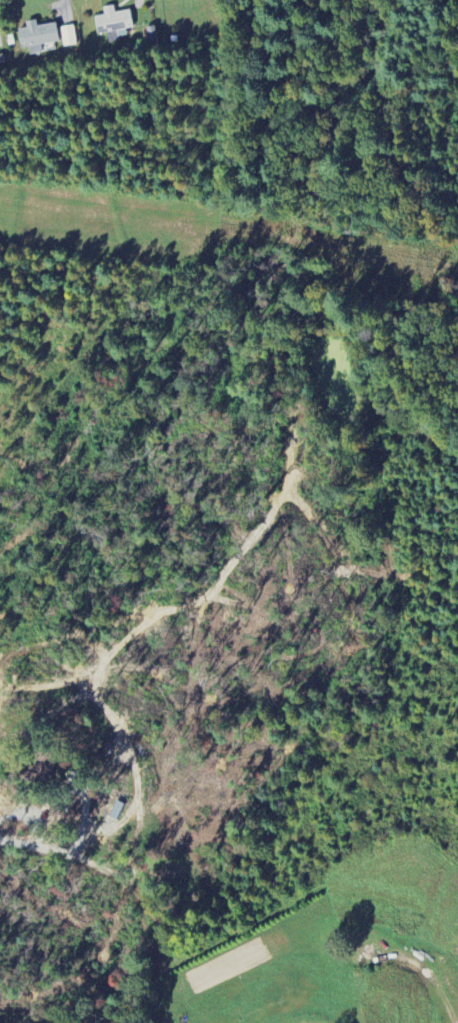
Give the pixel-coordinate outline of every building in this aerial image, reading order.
[(103,9),(104,16),(94,18),(96,36),(106,34),(107,42),(127,39),(126,31),(133,29),(130,11),(115,14),(114,7),(103,9)] [(20,50),(28,49),(29,56),(42,54),(40,46),(58,43),(55,25),(37,28),(36,22),(25,24),(26,30),(18,31),(20,50)] [(64,49),(77,46),(74,27),(61,29),(64,49)] [(33,766),(19,766),(18,783),(48,785),(49,760),(34,760),(33,766)]
